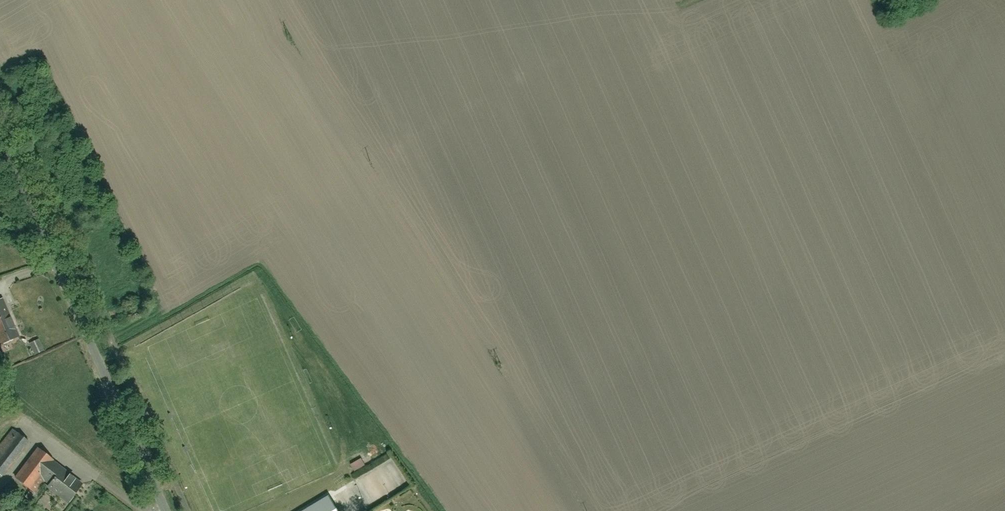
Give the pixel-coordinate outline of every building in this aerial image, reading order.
[(4,299),(0,300),(0,338),(19,331),(7,298),(4,299)] [(0,445),(0,475),(3,477),(29,441),(12,429),(0,445)] [(41,479),(50,486),(47,489),(68,505),(82,486),(62,470),(61,471),(52,465),(55,462),(39,449),(16,479),(32,491),(41,479)] [(330,495),(304,510),(340,510),(330,495)]
